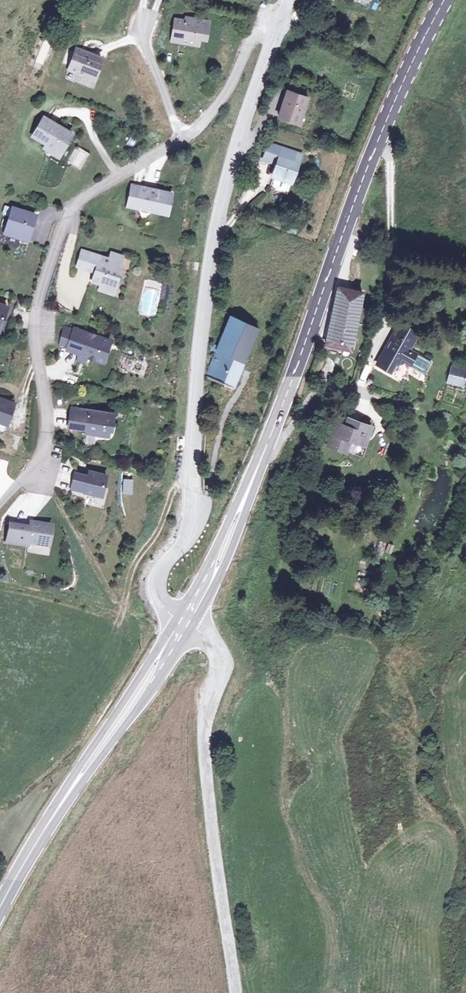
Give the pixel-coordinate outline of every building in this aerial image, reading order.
[(178,19),(173,40),(199,45),(201,36),(207,38),(211,21),(194,17),(192,23),(178,19)] [(77,46),(66,78),(96,88),(107,56),(77,46)] [(299,87),(289,115),(309,123),(319,95),(299,87)] [(76,134),(45,116),(32,137),(45,145),(42,150),(60,161),(76,134)] [(291,149),(278,143),(273,155),(286,161),(280,174),(280,175),(298,182),(309,156),(291,149)] [(81,171),(91,153),(76,146),(67,163),(81,171)] [(140,180),(133,178),(127,198),(135,200),(140,180)] [(171,188),(140,180),(135,200),(159,207),(162,197),(168,199),(171,188)] [(168,199),(162,197),(159,207),(165,209),(168,199)] [(37,216),(15,208),(6,232),(25,240),(30,226),(33,227),(37,216)] [(128,264),(91,251),(86,265),(104,272),(100,281),(109,285),(112,292),(122,287),(127,271),(126,271),(128,264)] [(157,316),(160,282),(145,280),(142,315),(157,316)] [(351,346),(365,292),(342,288),(328,341),(351,346)] [(0,304),(0,331),(4,332),(11,308),(0,304)] [(218,345),(208,369),(235,382),(260,324),(232,311),(221,337),(213,334),(209,341),(218,345)] [(113,340),(77,327),(70,348),(106,361),(113,340)] [(413,362),(417,354),(409,349),(414,337),(398,327),(379,363),(395,370),(399,363),(413,362)] [(430,360),(417,354),(413,362),(425,368),(430,360)] [(465,370),(452,367),(449,381),(463,383),(465,370)] [(0,398),(0,420),(10,424),(17,403),(0,398)] [(121,416),(79,411),(77,428),(95,430),(94,435),(116,437),(117,427),(119,427),(121,416)] [(368,449),(376,421),(356,413),(353,421),(343,418),(336,441),(355,448),(356,446),(368,449)] [(95,478),(82,475),(79,489),(92,492),(92,493),(108,497),(113,477),(96,473),(95,478)] [(57,526),(37,523),(36,528),(22,526),(19,543),(35,546),(36,542),(53,545),(57,526)]
